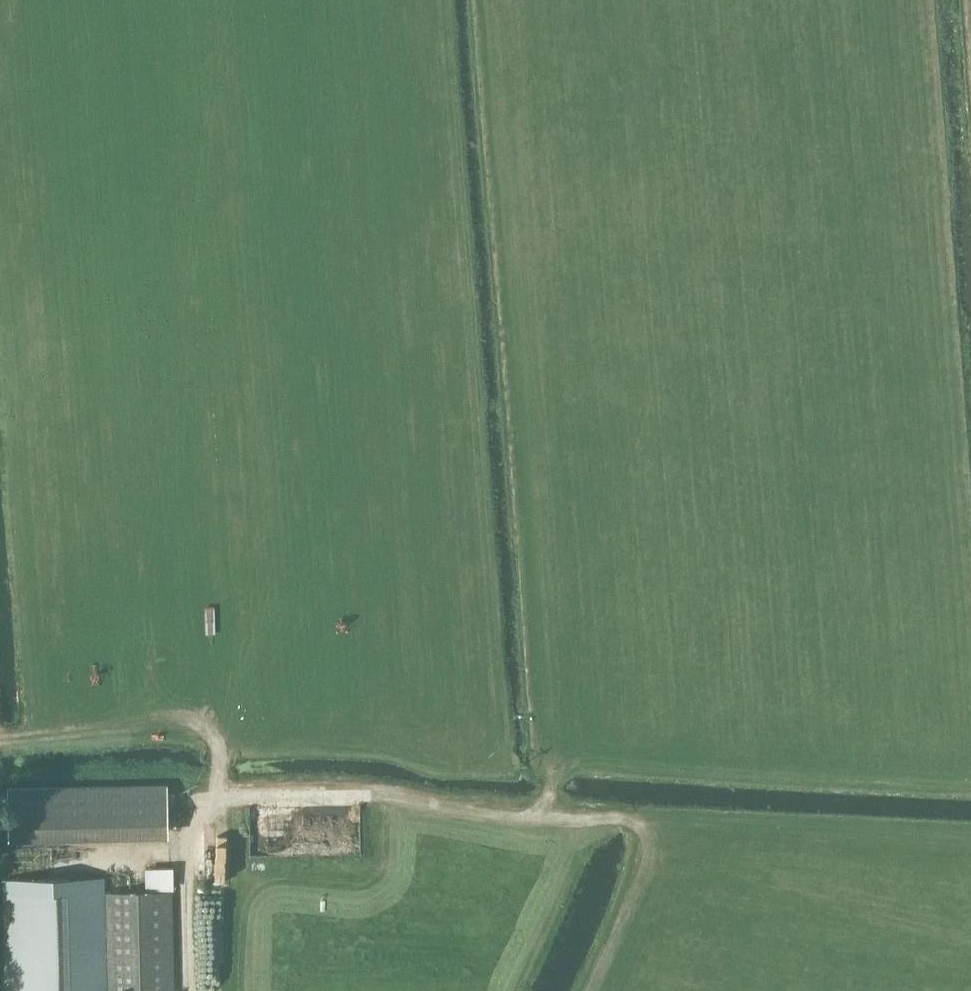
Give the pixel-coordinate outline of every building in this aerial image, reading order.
[(8,788),(9,841),(168,838),(167,785),(8,788)] [(172,893),(105,894),(105,877),(5,878),(5,896),(7,990),(175,990),(172,893)]
